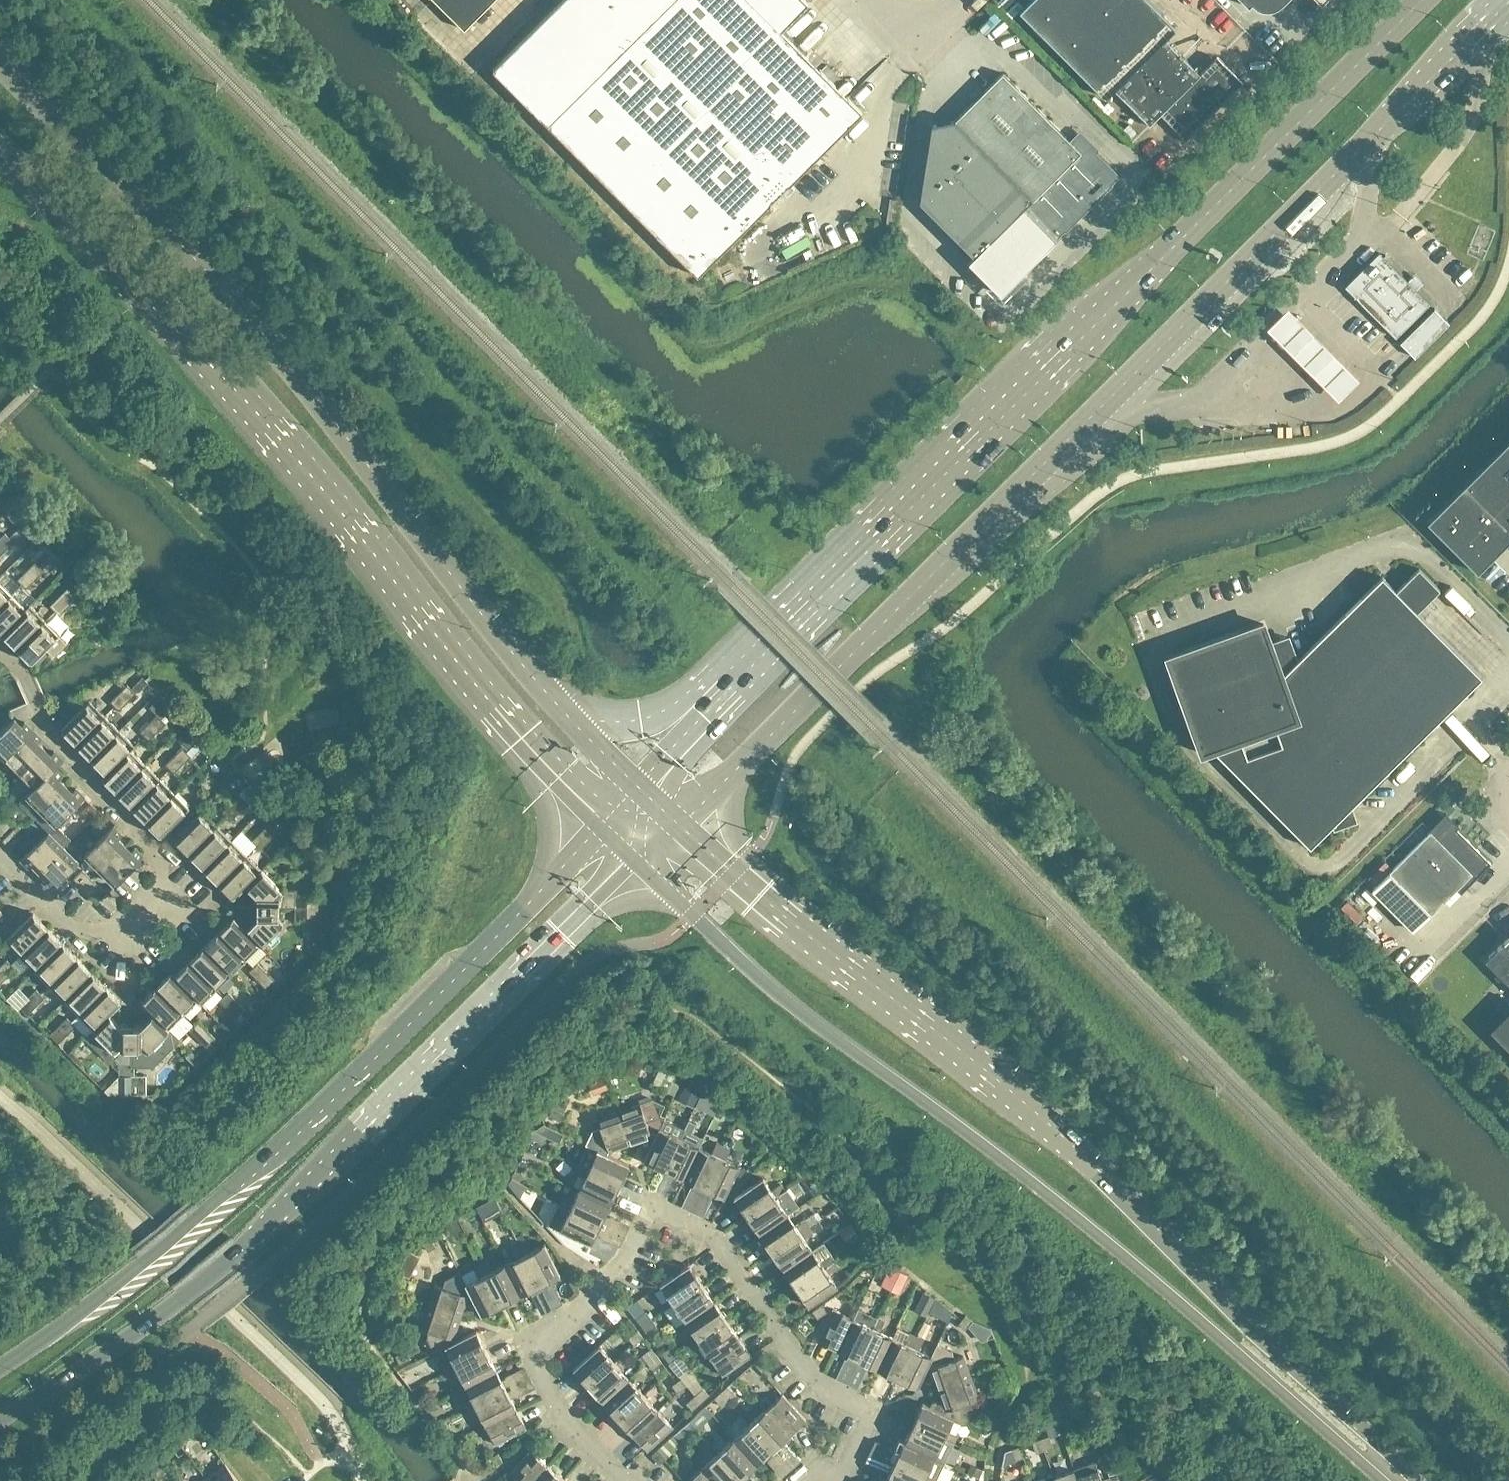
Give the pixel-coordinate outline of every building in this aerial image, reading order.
[(464,29),(493,0),(435,0),(464,29)] [(781,30),(808,3),(805,0),(562,0),(493,69),(698,275),(862,111),(781,30)] [(1165,38),(1176,26),(1150,0),(1030,0),(1020,10),(1105,96),(1114,88),(1150,125),(1161,113),(1186,138),(1242,82),(1217,56),(1200,73),(1165,38)] [(1228,10),(1236,2),(1235,0),(1219,0),(1228,10)] [(1249,6),(1252,3),(1255,5),(1257,7),(1261,9),(1264,9),(1268,10),(1271,9),(1273,9),(1275,8),(1277,8),(1279,6),(1283,3),(1286,0),(1243,0),(1249,6)] [(1001,294),(1020,275),(1032,263),(1120,175),(1080,135),(1072,143),(1003,73),(955,120),(932,125),(919,200),(974,255),(968,261),(1001,294)] [(1430,303),(1379,251),(1345,285),(1396,336),(1430,303)] [(1415,356),(1449,323),(1449,322),(1435,308),(1434,308),(1401,341),(1403,343),(1415,356)] [(1287,312),(1266,333),(1337,404),(1358,384),(1287,312)] [(1433,521),(1450,538),(1447,540),(1477,571),(1482,567),(1472,557),(1506,524),(1508,528),(1508,445),(1433,521)] [(0,538),(0,544),(5,550),(14,541),(5,532),(0,538)] [(35,562),(26,571),(35,579),(43,571),(35,562)] [(1366,791),(1440,718),(1457,701),(1482,676),(1411,605),(1433,584),(1434,583),(1419,568),(1396,590),(1382,576),(1297,661),(1288,637),(1271,643),(1263,623),(1245,630),(1244,628),(1186,649),(1186,650),(1168,657),(1202,753),(1213,749),(1224,759),(1310,846),(1334,823),(1335,826),(1355,819),(1352,813),(1350,807),(1366,791)] [(26,588),(35,579),(26,571),(17,579),(26,588)] [(12,593),(4,585),(8,582),(1,575),(0,576),(0,605),(12,593)] [(68,588),(59,596),(68,605),(76,597),(68,588)] [(27,608),(26,608),(12,593),(0,605),(0,635),(3,632),(2,632),(27,608)] [(59,614),(68,605),(59,596),(51,605),(59,614)] [(17,647),(45,619),(30,604),(26,608),(27,608),(2,632),(3,632),(17,647)] [(68,642),(60,634),(45,619),(17,647),(32,662),(46,648),(53,656),(68,642)] [(127,684),(119,692),(127,701),(136,692),(127,684)] [(119,710),(127,701),(119,692),(110,701),(119,710)] [(77,743),(105,715),(90,700),(62,728),(77,743)] [(167,701),(156,712),(157,714),(162,719),(173,707),(167,701)] [(157,714),(149,722),(157,731),(166,722),(157,714)] [(92,758),(119,730),(105,715),(77,743),(92,758)] [(33,730),(25,721),(21,725),(14,718),(0,732),(0,752),(5,757),(33,730)] [(149,740),(157,731),(149,722),(140,731),(149,740)] [(191,725),(177,740),(187,750),(201,736),(191,725)] [(20,772),(44,748),(38,742),(42,738),(33,730),(5,757),(20,772)] [(106,772),(130,748),(131,749),(135,745),(119,730),(92,758),(106,772)] [(187,750),(186,751),(191,755),(192,757),(207,742),(201,736),(187,750)] [(182,747),(174,755),(182,764),(191,755),(182,747)] [(55,767),(63,759),(54,751),(51,754),(44,748),(20,772),(34,786),(35,787),(55,767)] [(145,763),(131,749),(130,748),(106,772),(102,776),(117,791),(145,763)] [(174,772),(182,764),(174,755),(165,764),(174,772)] [(132,806),(160,778),(145,763),(117,791),(132,806)] [(34,816),(66,785),(60,779),(63,775),(55,767),(35,787),(34,786),(27,794),(26,793),(18,801),(33,817),(34,816)] [(208,772),(199,781),(208,790),(216,781),(208,772)] [(146,820),(174,793),(160,778),(132,806),(146,820)] [(0,783),(0,792),(4,796),(13,788),(4,779),(0,783)] [(40,870),(64,846),(71,839),(57,824),(85,797),(76,788),(72,791),(66,785),(34,816),(49,831),(21,858),(30,867),(33,864),(40,870)] [(162,835),(189,808),(174,793),(146,820),(162,835)] [(240,794),(232,802),(240,811),(249,802),(240,794)] [(82,811),(91,820),(99,811),(91,802),(82,811)] [(232,819),(240,811),(232,802),(223,811),(232,819)] [(190,852),(217,825),(202,810),(174,837),(190,852)] [(108,820),(99,811),(91,820),(99,828),(108,820)] [(1460,892),(1491,862),(1456,828),(1459,825),(1446,813),(1429,830),(1430,831),(1388,872),(1374,887),(1416,929),(1457,888),(1460,892)] [(19,823),(11,831),(19,840),(28,831),(19,823)] [(269,823),(261,831),(269,840),(278,832),(269,823)] [(101,868),(125,844),(118,838),(122,834),(113,825),(85,853),(101,868)] [(204,867),(232,840),(217,825),(190,852),(204,867)] [(11,848),(19,840),(11,831),(2,840),(11,848)] [(261,849),(269,840),(261,831),(252,840),(261,849)] [(219,882),(247,854),(232,840),(204,867),(219,882)] [(116,884),(139,860),(144,856),(135,847),(131,851),(125,844),(101,868),(116,884)] [(51,889),(79,861),(64,846),(40,870),(46,876),(42,880),(51,889)] [(246,884),(261,869),(247,854),(219,882),(234,897),(246,885),(246,884)] [(74,878),(82,886),(91,878),(83,869),(74,878)] [(307,907),(307,895),(301,895),(301,888),(281,888),(261,869),(246,884),(246,885),(257,896),(257,907),(279,907),(295,907),(307,907)] [(99,886),(91,878),(82,886),(91,895),(99,886)] [(1355,891),(1344,903),(1357,915),(1368,903),(1355,891)] [(284,922),(279,918),(279,907),(257,907),(257,918),(246,929),(261,945),(284,922)] [(307,919),(307,907),(295,907),(295,919),(307,919)] [(20,955),(48,927),(33,912),(5,940),(20,955)] [(261,945),(246,929),(234,916),(219,931),(246,959),(261,945)] [(35,970),(63,942),(48,927),(20,955),(35,970)] [(246,959),(219,931),(204,946),(232,974),(246,959)] [(1485,959),(1508,983),(1508,936),(1485,959)] [(49,984),(77,957),(63,942),(35,970),(49,984)] [(232,974),(204,946),(189,961),(217,989),(232,974)] [(64,999),(92,971),(77,957),(49,984),(64,999)] [(0,966),(0,969),(7,976),(16,968),(7,959),(0,966)] [(217,989),(189,961),(175,975),(174,975),(199,1000),(198,1000),(202,1004),(217,989)] [(249,971),(258,979),(266,971),(258,962),(249,971)] [(79,1014),(107,986),(92,971),(64,999),(79,1014)] [(199,1000),(174,975),(175,975),(171,971),(156,986),(184,1014),(198,1000),(199,1000)] [(275,979),(266,971),(258,979),(266,988),(275,979)] [(93,1029),(109,1013),(109,1014),(122,1001),(107,986),(79,1014),(93,1029)] [(184,1014),(156,986),(141,1001),(153,1014),(154,1013),(169,1029),(184,1014)] [(37,988),(28,997),(37,1006),(45,997),(37,988)] [(220,1000),(228,1008),(237,1000),(228,991),(220,1000)] [(28,1014),(37,1006),(28,997),(20,1005),(28,1014)] [(245,1008),(237,1000),(228,1008),(237,1017),(245,1008)] [(1489,1029),(1508,1049),(1508,1009),(1489,1029)] [(116,1051),(120,1047),(131,1047),(131,1025),(120,1025),(109,1014),(109,1013),(93,1029),(84,1038),(107,1060),(116,1051)] [(147,1051),(169,1029),(154,1013),(153,1014),(142,1025),(131,1025),(131,1047),(142,1047),(147,1051)] [(67,1017),(59,1025),(68,1034),(76,1025),(67,1017)] [(190,1029),(199,1038),(207,1029),(199,1021),(190,1029)] [(59,1042),(68,1034),(59,1025),(50,1034),(59,1042)] [(216,1038),(207,1029),(199,1038),(207,1046),(216,1038)] [(119,1075),(131,1075),(131,1063),(119,1063),(119,1075)] [(131,1075),(132,1095),(147,1095),(146,1075),(143,1075),(131,1075)] [(667,1091),(672,1080),(664,1076),(659,1087),(667,1091)] [(687,1079),(678,1100),(694,1107),(703,1086),(687,1079)] [(660,1127),(665,1119),(666,1115),(661,1113),(665,1104),(652,1098),(619,1110),(630,1143),(641,1139),(646,1155),(655,1136),(656,1137),(660,1127)] [(560,1120),(564,1112),(553,1107),(549,1115),(560,1120)] [(630,1143),(619,1110),(598,1118),(600,1126),(593,1129),(586,1144),(588,1145),(607,1154),(608,1153),(609,1150),(630,1143)] [(665,1168),(685,1127),(684,1127),(665,1119),(660,1127),(656,1137),(655,1136),(646,1155),(644,1158),(665,1168)] [(544,1124),(534,1130),(548,1137),(552,1128),(544,1124)] [(684,1177),(699,1146),(687,1140),(692,1130),(685,1127),(665,1168),(684,1177)] [(704,1186),(724,1146),(717,1142),(712,1152),(699,1146),(684,1177),(704,1186)] [(619,1184),(629,1163),(608,1153),(607,1154),(588,1145),(578,1164),(619,1184)] [(735,1173),(739,1165),(726,1159),(731,1149),(724,1146),(704,1186),(724,1196),(735,1173)] [(610,1203),(619,1184),(578,1164),(575,1171),(585,1176),(579,1188),(610,1203)] [(739,1165),(735,1173),(738,1175),(746,1168),(739,1165)] [(747,1215),(785,1189),(781,1183),(772,1189),(763,1177),(735,1196),(747,1215)] [(610,1203),(579,1188),(573,1201),(563,1196),(560,1203),(601,1223),(610,1203)] [(747,1215),(760,1233),(788,1213),(780,1202),(789,1196),(785,1189),(747,1215)] [(591,1243),(601,1223),(560,1203),(556,1210),(566,1215),(560,1229),(591,1243)] [(814,1212),(804,1219),(809,1225),(814,1222),(819,1219),(814,1212)] [(788,1213),(760,1233),(772,1251),(786,1241),(809,1225),(804,1219),(796,1225),(788,1213)] [(456,1217),(445,1223),(451,1235),(462,1229),(456,1217)] [(814,1222),(809,1225),(813,1232),(818,1228),(823,1225),(819,1219),(814,1222)] [(786,1241),(772,1251),(784,1268),(813,1249),(805,1237),(813,1232),(809,1225),(786,1241)] [(837,1235),(841,1244),(856,1236),(851,1227),(837,1235)] [(436,1246),(430,1235),(423,1240),(428,1250),(436,1246)] [(560,1274),(545,1243),(531,1250),(526,1240),(519,1244),(526,1257),(540,1284),(560,1274)] [(824,1241),(813,1249),(784,1268),(796,1286),(834,1261),(836,1259),(824,1241)] [(540,1284),(526,1257),(519,1244),(512,1247),(517,1257),(505,1263),(521,1294),(540,1284)] [(416,1265),(420,1257),(410,1252),(406,1260),(416,1265)] [(521,1294),(505,1263),(493,1269),(488,1260),(481,1263),(501,1304),(521,1294)] [(809,1305),(838,1285),(829,1273),(838,1267),(834,1261),(796,1286),(809,1305)] [(501,1304),(481,1263),(474,1267),(479,1276),(467,1283),(471,1292),(470,1293),(481,1314),(501,1304)] [(674,1302),(702,1283),(689,1264),(661,1283),(674,1302)] [(880,1285),(891,1290),(900,1270),(890,1265),(880,1285)] [(908,1274),(900,1270),(891,1290),(899,1294),(908,1274)] [(467,1294),(470,1293),(471,1292),(467,1283),(461,1271),(445,1279),(443,1286),(435,1284),(428,1305),(461,1316),(467,1294)] [(686,1320),(714,1300),(702,1283),(674,1302),(686,1320)] [(648,1313),(668,1301),(659,1287),(640,1299),(648,1313)] [(916,1306),(927,1312),(935,1296),(923,1291),(916,1306)] [(698,1338),(726,1318),(714,1300),(686,1320),(698,1338)] [(827,1311),(823,1304),(822,1304),(813,1310),(818,1317),(827,1311)] [(454,1338),(461,1316),(428,1305),(421,1327),(429,1330),(427,1337),(434,1352),(446,1346),(456,1341),(455,1340),(454,1338)] [(839,1349),(853,1318),(833,1308),(818,1339),(839,1349)] [(858,1358),(878,1317),(858,1308),(853,1318),(839,1349),(858,1358)] [(637,1318),(642,1324),(651,1317),(646,1311),(637,1318)] [(965,1329),(972,1320),(966,1314),(959,1323),(965,1329)] [(656,1324),(651,1317),(642,1324),(647,1331),(656,1324)] [(878,1368),(892,1336),(880,1330),(885,1321),(878,1317),(858,1358),(878,1368)] [(710,1356),(739,1336),(726,1318),(698,1338),(710,1356)] [(924,1321),(919,1333),(925,1336),(931,1324),(924,1321)] [(487,1350),(476,1329),(455,1340),(456,1341),(446,1346),(452,1359),(443,1364),(446,1370),(487,1350)] [(643,1337),(638,1330),(629,1337),(634,1344),(643,1337)] [(897,1377),(917,1336),(910,1332),(905,1342),(892,1336),(878,1368),(897,1377)] [(723,1374),(752,1355),(739,1336),(710,1356),(723,1374)] [(927,1364),(932,1355),(919,1349),(924,1339),(917,1336),(897,1377),(918,1387),(928,1365),(927,1364)] [(821,1367),(829,1348),(814,1343),(807,1361),(821,1367)] [(971,1376),(964,1355),(955,1358),(953,1350),(937,1343),(932,1355),(927,1364),(928,1365),(931,1366),(938,1388),(971,1376)] [(589,1385),(614,1362),(599,1345),(574,1368),(589,1385)] [(663,1352),(668,1359),(677,1352),(672,1345),(663,1352)] [(642,1354),(647,1361),(656,1354),(651,1347),(642,1354)] [(410,1357),(406,1349),(396,1355),(400,1362),(410,1357)] [(466,1385),(497,1369),(487,1350),(446,1370),(450,1377),(459,1373),(466,1385)] [(682,1359),(677,1352),(668,1359),(673,1366),(682,1359)] [(662,1361),(656,1354),(647,1361),(652,1368),(662,1361)] [(768,1364),(762,1357),(760,1356),(754,1361),(762,1370),(768,1364)] [(603,1401),(629,1378),(614,1362),(589,1385),(603,1401)] [(506,1388),(497,1369),(466,1385),(472,1397),(462,1402),(466,1409),(506,1388)] [(973,1408),(970,1401),(979,1398),(971,1376),(938,1388),(942,1397),(932,1401),(930,1405),(945,1412),(944,1413),(954,1418),(966,1423),(973,1408)] [(678,1391),(687,1384),(682,1377),(672,1384),(678,1391)] [(618,1417),(643,1394),(629,1378),(603,1401),(618,1417)] [(727,1386),(721,1391),(729,1400),(735,1394),(727,1386)] [(703,1387),(695,1395),(701,1401),(709,1394),(703,1387)] [(485,1423),(516,1407),(506,1388),(466,1409),(469,1416),(479,1411),(485,1423)] [(722,1406),(729,1400),(721,1391),(715,1397),(722,1406)] [(806,1419),(783,1393),(772,1402),(766,1395),(759,1401),(766,1409),(789,1434),(806,1419)] [(632,1433),(658,1410),(643,1394),(618,1417),(632,1433)] [(692,1409),(701,1401),(695,1395),(686,1403),(692,1409)] [(662,1404),(668,1418),(682,1411),(675,1398),(662,1404)] [(948,1430),(954,1418),(944,1413),(945,1412),(930,1405),(923,1402),(913,1422),(954,1442),(958,1435),(948,1430)] [(714,1414),(706,1405),(689,1420),(697,1429),(714,1414)] [(527,1428),(516,1407),(485,1423),(496,1443),(527,1428)] [(789,1434),(766,1409),(750,1423),(773,1449),(789,1434)] [(648,1450),(673,1426),(658,1410),(632,1433),(648,1450)] [(996,1426),(1000,1418),(990,1413),(986,1421),(996,1426)] [(690,1435),(697,1429),(689,1420),(674,1434),(684,1445),(691,1439),(690,1435)] [(954,1442),(913,1422),(904,1442),(935,1457),(941,1444),(951,1449),(954,1442)] [(773,1449),(750,1423),(734,1438),(757,1463),(773,1449)] [(1049,1435),(1041,1438),(1044,1449),(1053,1446),(1049,1435)] [(757,1463),(734,1438),(718,1452),(741,1478),(757,1463)] [(1036,1452),(1044,1449),(1041,1438),(1032,1441),(1036,1452)] [(935,1457),(904,1442),(895,1461),(935,1480),(945,1461),(935,1457)] [(1024,1456),(1020,1445),(1012,1448),(1016,1459),(1024,1456)] [(666,1457),(658,1448),(652,1454),(660,1463),(666,1457)] [(547,1464),(530,1449),(508,1475),(514,1480),(533,1480),(547,1464)] [(502,1460),(500,1456),(498,1452),(488,1458),(492,1465),(502,1460)] [(718,1452),(702,1467),(715,1480),(738,1480),(741,1478),(718,1452)] [(1113,1461),(1107,1463),(1110,1475),(1117,1473),(1127,1469),(1123,1458),(1113,1461)] [(1095,1460),(1074,1467),(1077,1475),(1079,1480),(1103,1480),(1095,1460)] [(895,1461),(885,1480),(886,1480),(935,1480),(895,1461)] [(225,1463),(206,1477),(209,1480),(239,1480),(225,1463)] [(971,1463),(967,1472),(980,1477),(984,1468),(971,1463)] [(564,1478),(547,1464),(533,1480),(561,1480),(564,1478)] [(151,1465),(144,1470),(150,1477),(157,1472),(151,1465)] [(702,1467),(686,1480),(715,1480),(702,1467)] [(1077,1475),(1074,1467),(1053,1474),(1056,1480),(1079,1480),(1077,1475)]
